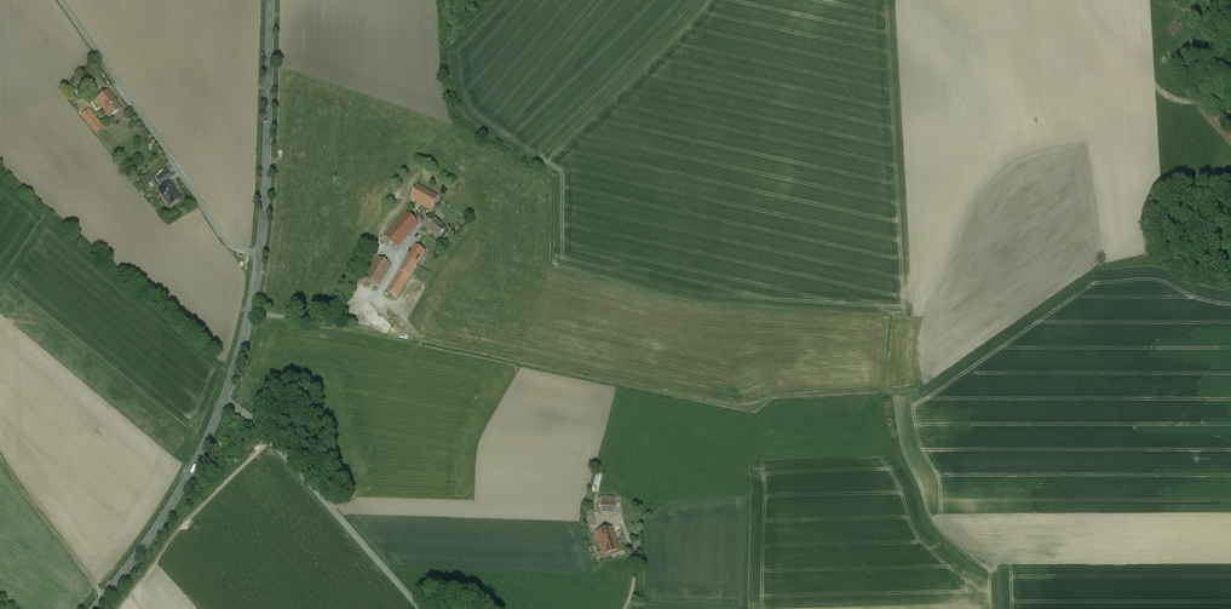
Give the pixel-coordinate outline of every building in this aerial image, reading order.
[(120,109),(108,91),(97,99),(102,107),(109,117),(120,109)] [(97,99),(91,103),(97,111),(102,107),(97,99)] [(99,126),(87,111),(82,115),(93,130),(99,126)] [(167,172),(157,178),(161,185),(171,178),(167,172)] [(170,183),(158,190),(169,206),(180,199),(170,183)] [(438,197),(417,185),(411,199),(431,210),(438,197)] [(406,212),(385,236),(397,247),(419,223),(418,223),(416,220),(406,212)] [(446,229),(430,216),(425,222),(422,225),(433,234),(433,235),(438,239),(446,229)] [(416,245),(399,271),(409,277),(425,251),(416,245)] [(392,266),(377,257),(364,278),(378,287),(392,266)] [(399,271),(387,291),(396,297),(409,277),(399,271)] [(616,497),(601,497),(601,513),(615,514),(616,497)] [(593,510),(585,512),(587,527),(595,526),(593,510)] [(612,528),(596,532),(604,555),(619,550),(612,528)]
